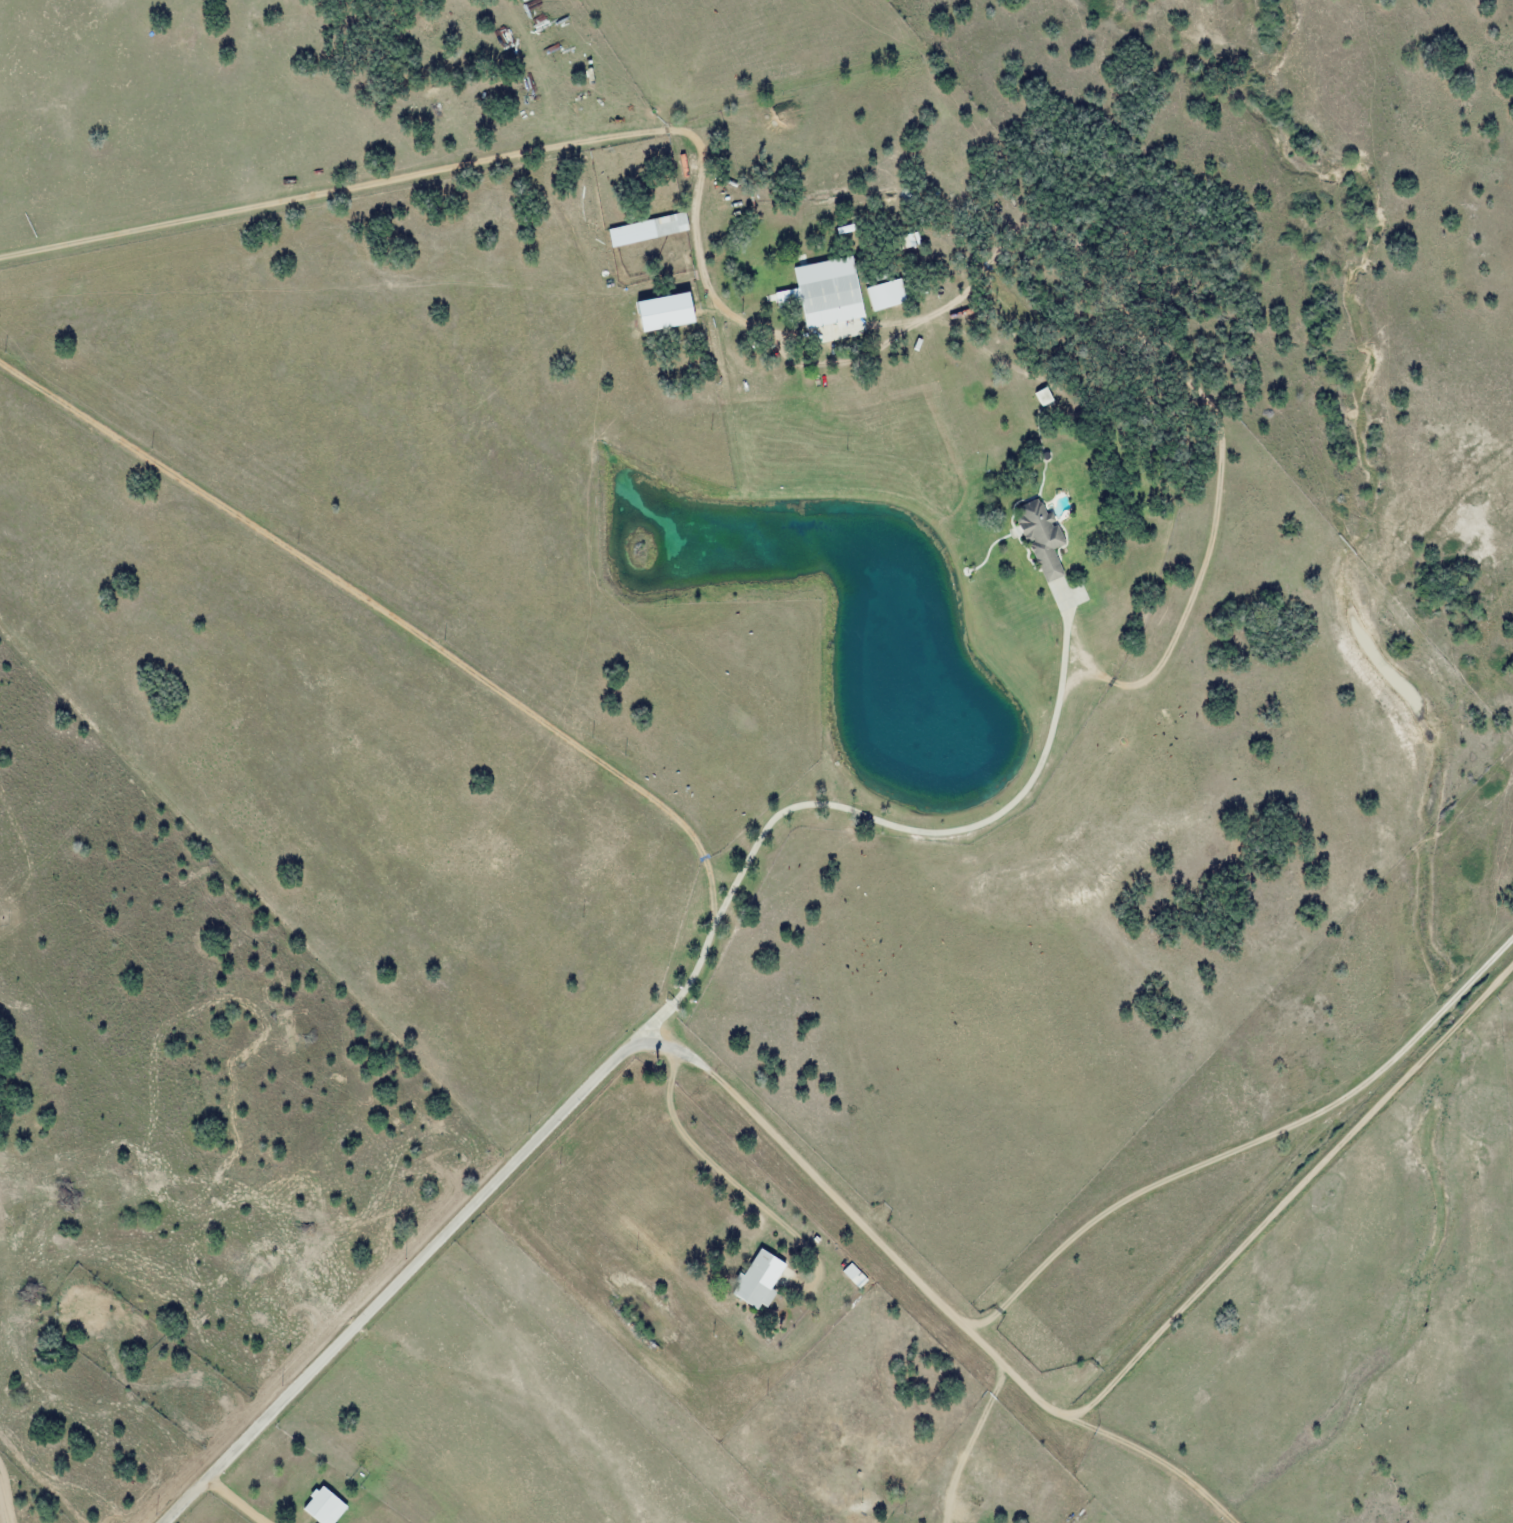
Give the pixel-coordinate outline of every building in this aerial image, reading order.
[(608,230),(611,244),(687,227),(680,210),(608,230)] [(793,268),(852,256),(863,317),(804,329),(793,268)] [(867,288),(871,309),(904,298),(900,276),(867,288)] [(1054,400),(1047,387),(1035,393),(1042,406),(1054,400)] [(1017,503),(1036,496),(1044,508),(1049,507),(1056,521),(1048,524),(1050,526),(1057,524),(1064,545),(1051,549),(1063,571),(1045,581),(1034,560),(1039,558),(1035,555),(1031,556),(1024,541),(1018,524),(1012,520),(1019,512),(1018,506),(1017,503)] [(766,1311),(780,1285),(786,1289),(797,1270),(757,1248),(732,1292),(766,1311)]
